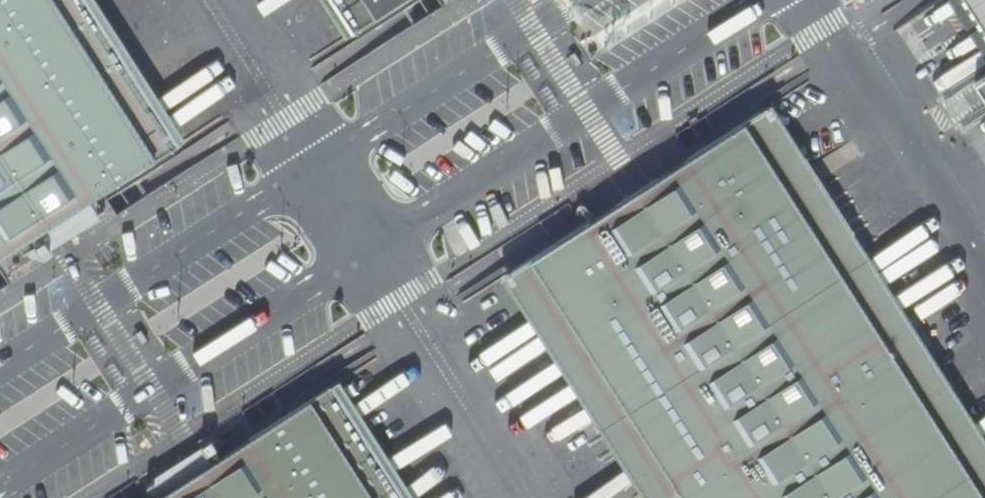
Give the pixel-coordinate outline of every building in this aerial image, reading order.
[(177,144),(85,0),(0,0),(0,257),(177,144)] [(353,31),(402,0),(333,0),(353,31)] [(984,23),(984,0),(971,0),(984,23)] [(572,51),(566,55),(573,67),(580,62),(572,51)] [(975,81),(984,97),(984,74),(975,81)] [(772,104),(761,111),(897,324),(904,320),(921,348),(915,352),(984,462),(984,437),(772,104)] [(915,352),(921,348),(904,320),(897,324),(761,111),(513,269),(651,485),(644,489),(649,497),(984,497),(984,462),(915,352)] [(643,497),(649,497),(644,489),(651,485),(513,269),(501,276),(643,497)] [(139,329),(132,334),(140,345),(147,340),(139,329)] [(311,399),(374,497),(415,497),(340,380),(311,399)] [(311,399),(213,462),(202,445),(151,478),(154,482),(147,486),(154,497),(374,497),(311,399)]
